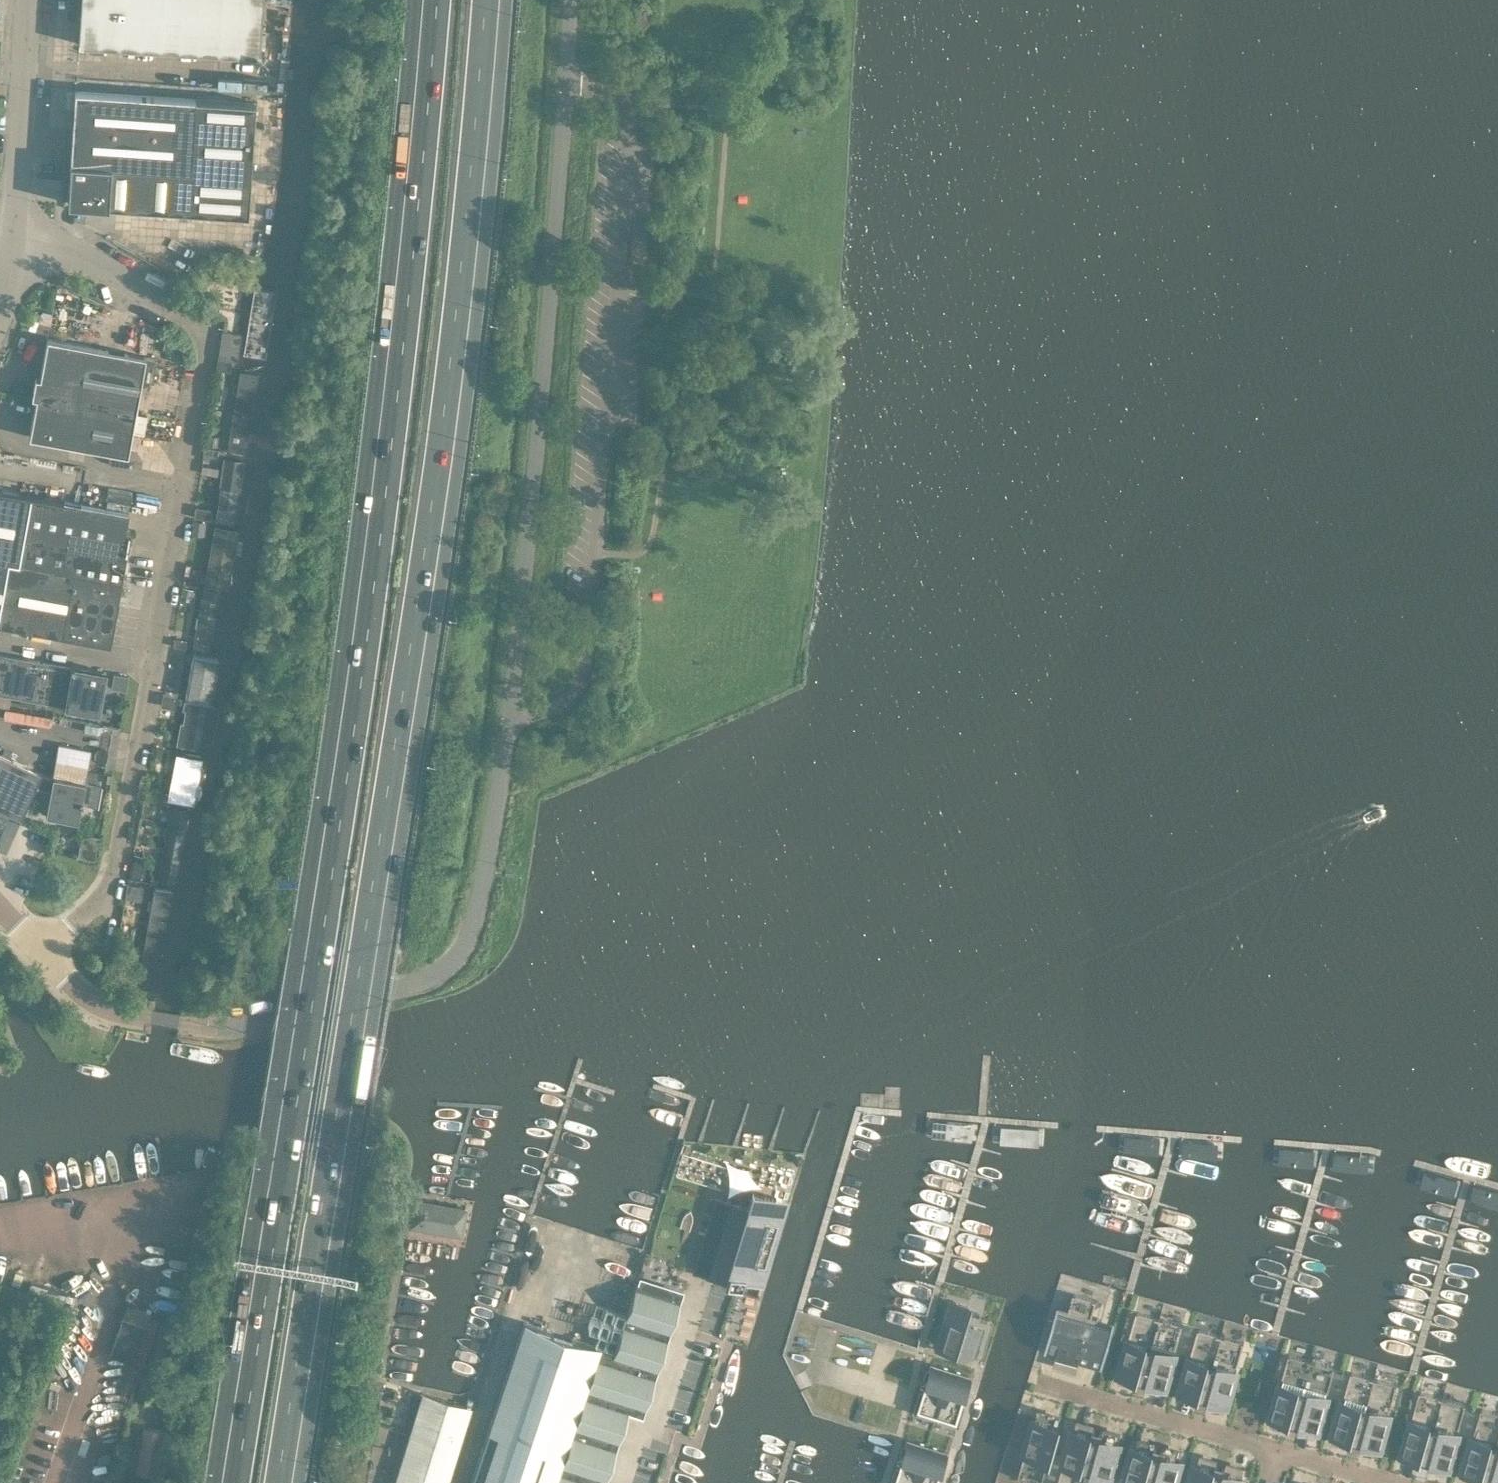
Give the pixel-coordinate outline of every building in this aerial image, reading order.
[(78,42),(78,43),(259,55),(262,0),(81,0),(78,42)] [(74,106),(70,162),(69,173),(64,173),(64,181),(69,181),(67,203),(248,215),(255,102),(195,98),(75,90),(74,106)] [(263,358),(275,293),(253,289),(241,354),(263,358)] [(205,295),(202,306),(211,308),(214,297),(205,295)] [(47,338),(36,397),(94,408),(87,447),(127,455),(145,356),(47,338)] [(217,358),(215,370),(230,372),(232,360),(217,358)] [(250,452),(264,377),(242,373),(228,448),(250,452)] [(29,437),(87,447),(94,408),(36,397),(29,437)] [(236,525),(245,461),(225,458),(216,523),(236,525)] [(7,561),(19,563),(31,494),(0,488),(0,602),(7,561)] [(119,599),(123,571),(126,557),(130,530),(126,529),(128,512),(31,494),(19,563),(7,561),(0,602),(0,624),(12,626),(110,644),(115,618),(117,607),(119,599)] [(206,520),(208,510),(194,508),(193,518),(206,520)] [(228,590),(238,532),(217,529),(208,587),(228,590)] [(212,652),(223,596),(202,592),(191,648),(212,652)] [(186,640),(174,639),(172,647),(184,649),(186,640)] [(98,712),(104,672),(0,653),(0,695),(98,712)] [(211,705),(219,661),(191,656),(183,701),(211,705)] [(114,674),(111,688),(125,690),(128,677),(114,674)] [(208,752),(215,709),(180,703),(172,746),(208,752)] [(85,782),(85,781),(87,770),(90,750),(58,744),(53,776),(85,782)] [(190,803),(199,756),(169,751),(160,797),(190,803)] [(21,819),(36,787),(50,789),(45,814),(77,820),(81,802),(97,804),(100,785),(85,782),(53,776),(52,776),(42,774),(0,756),(0,810),(21,819)] [(95,783),(97,772),(87,770),(85,781),(95,783)] [(176,885),(190,810),(167,805),(154,881),(176,885)] [(160,969),(173,894),(151,890),(137,965),(160,969)] [(716,1199),(694,1269),(725,1278),(724,1281),(740,1286),(743,1276),(760,1281),(783,1203),(751,1193),(746,1208),(716,1199)] [(409,1200),(405,1224),(407,1225),(406,1228),(459,1238),(460,1234),(464,1210),(409,1200)] [(555,1482),(598,1482),(624,1405),(638,1410),(675,1294),(637,1282),(637,1281),(636,1281),(613,1351),(613,1353),(600,1348),(599,1348),(555,1482)] [(1100,1367),(1101,1368),(1113,1328),(1090,1322),(1096,1300),(1073,1294),(1067,1315),(1055,1312),(1044,1351),(1046,1352),(1046,1351),(1100,1366),(1100,1367)] [(950,1301),(935,1349),(953,1354),(954,1352),(970,1357),(979,1329),(962,1324),(968,1306),(950,1301)] [(1142,1375),(1144,1375),(1161,1316),(1138,1310),(1121,1369),(1139,1374),(1138,1379),(1140,1380),(1142,1375)] [(1184,1323),(1161,1316),(1144,1375),(1146,1376),(1145,1381),(1147,1382),(1149,1377),(1167,1382),(1184,1323)] [(122,1318),(110,1356),(133,1364),(145,1326),(122,1318)] [(136,1398),(149,1403),(163,1363),(154,1359),(155,1356),(160,1357),(170,1325),(159,1322),(149,1353),(150,1354),(136,1398)] [(524,1323),(470,1482),(553,1482),(599,1348),(524,1323)] [(1206,1393),(1211,1375),(1223,1334),(1200,1328),(1182,1387),(1201,1392),(1200,1397),(1202,1398),(1204,1393),(1206,1393)] [(1223,1334),(1211,1375),(1206,1393),(1208,1394),(1206,1399),(1209,1400),(1210,1395),(1229,1400),(1246,1341),(1223,1334)] [(1299,1422),(1317,1427),(1334,1368),(1288,1355),(1271,1414),(1290,1419),(1288,1424),(1291,1424),(1292,1420),(1297,1421),(1295,1426),(1298,1426),(1299,1422)] [(928,1369),(925,1379),(924,1383),(923,1387),(921,1391),(916,1410),(933,1415),(935,1416),(949,1370),(930,1364),(928,1369)] [(963,1395),(964,1391),(967,1382),(969,1376),(949,1370),(935,1416),(937,1417),(954,1422),(960,1404),(962,1399),(963,1395)] [(1361,1439),(1380,1444),(1396,1385),(1350,1372),(1334,1431),(1352,1437),(1351,1441),(1353,1442),(1354,1437),(1359,1439),(1357,1443),(1360,1444),(1361,1439)] [(1430,1459),(1449,1464),(1465,1405),(1419,1392),(1402,1451),(1421,1456),(1419,1461),(1422,1461),(1423,1457),(1428,1458),(1426,1463),(1429,1463),(1430,1459)] [(471,1410),(422,1394),(393,1482),(447,1482),(471,1410)] [(1497,1478),(1497,1414),(1480,1409),(1464,1468),(1482,1473),(1481,1478),(1483,1479),(1485,1474),(1489,1475),(1488,1480),(1490,1481),(1491,1476),(1497,1478)] [(1035,1416),(1018,1475),(1042,1482),(1059,1422),(1035,1416)] [(142,1427),(135,1473),(157,1476),(164,1431),(142,1427)] [(1097,1434),(1095,1433),(1096,1428),(1094,1427),(1092,1432),(1074,1427),(1058,1482),(1083,1482),(1097,1434)] [(1097,1434),(1083,1482),(1108,1482),(1120,1440),(1102,1435),(1103,1430),(1101,1429),(1099,1434),(1097,1434)] [(900,1459),(899,1463),(898,1467),(893,1482),(914,1482),(926,1446),(906,1440),(904,1445),(901,1455),(900,1459)] [(1159,1452),(1156,1451),(1158,1446),(1155,1445),(1154,1450),(1136,1445),(1124,1482),(1149,1482),(1159,1452)] [(939,1471),(940,1467),(943,1457),(945,1452),(926,1446),(914,1482),(935,1482),(937,1479),(938,1475),(939,1471)] [(1159,1452),(1149,1482),(1174,1482),(1182,1458),(1163,1453),(1165,1448),(1162,1447),(1161,1452),(1159,1452)] [(1220,1469),(1218,1469),(1220,1464),(1217,1463),(1216,1468),(1197,1462),(1191,1482),(1216,1482),(1220,1469)] [(1216,1482),(1241,1482),(1243,1476),(1225,1470),(1226,1466),(1224,1465),(1222,1470),(1220,1469),(1216,1482)]
